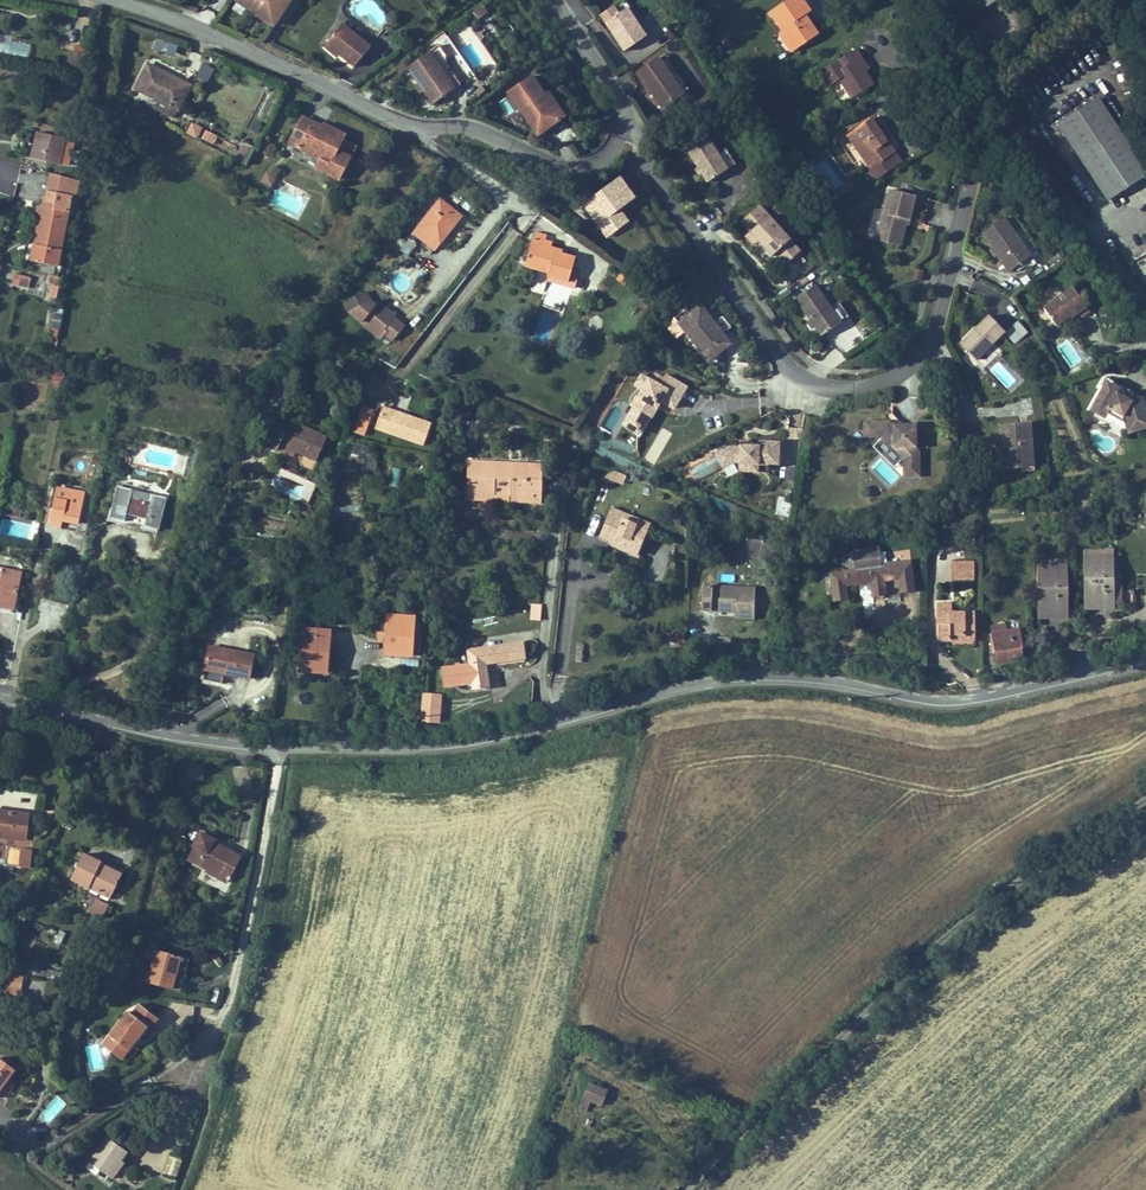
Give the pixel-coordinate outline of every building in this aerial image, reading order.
[(291,0),(238,0),(237,1),(257,14),(274,26),(291,0)] [(629,7),(625,0),(623,0),(601,15),(614,35),(616,34),(608,21),(627,8),(629,7)] [(770,12),(783,31),(796,50),(818,35),(805,15),(799,7),(803,4),(801,0),(787,0),(770,12)] [(807,6),(805,3),(803,4),(799,7),(805,15),(811,11),(807,6)] [(476,19),(486,15),(483,6),(473,10),(476,19)] [(646,37),(627,8),(608,21),(616,34),(614,35),(616,37),(625,51),(646,37)] [(363,31),(347,18),(343,23),(358,37),(363,31)] [(355,67),(371,47),(358,37),(343,23),(326,43),(340,54),(355,67)] [(796,50),(783,31),(779,33),(792,52),(796,50)] [(476,43),(484,37),(481,33),(473,39),(476,43)] [(457,51),(448,38),(433,48),(443,62),(457,51)] [(340,54),(326,43),(324,46),(331,52),(337,57),(340,54)] [(865,72),(857,59),(860,57),(855,49),(818,72),(827,87),(840,79),(852,98),(874,85),(865,72)] [(84,53),(74,51),(71,69),(80,71),(84,53)] [(448,79),(428,52),(408,67),(434,104),(455,89),(448,79)] [(864,63),(860,57),(857,59),(865,72),(868,70),(864,63)] [(683,93),(658,58),(638,73),(652,93),(662,108),(683,93)] [(148,64),(136,89),(159,100),(154,108),(174,118),(191,86),(171,76),(148,64)] [(198,80),(214,83),(217,68),(201,65),(198,80)] [(461,85),(454,75),(448,79),(455,89),(461,85)] [(564,117),(556,106),(545,104),(541,98),(544,95),(540,89),(531,76),(508,92),(521,111),(524,109),(538,129),(549,122),(554,124),(564,117)] [(556,106),(547,93),(544,95),(541,98),(545,104),(556,106)] [(1098,99),(1059,125),(1085,164),(1109,200),(1145,174),(1145,172),(1098,99)] [(538,129),(524,109),(521,111),(538,135),(554,124),(549,122),(538,129)] [(886,141),(878,131),(882,128),(873,117),(847,137),(870,168),(865,171),(872,181),(900,160),(886,141)] [(355,147),(342,140),(344,135),(335,131),(325,125),(323,128),(303,118),(290,143),(321,159),(317,168),(339,179),(355,147)] [(250,131),(258,135),(263,127),(254,122),(250,131)] [(197,138),(202,129),(191,123),(187,132),(197,138)] [(886,134),(882,128),(878,131),(886,141),(890,138),(886,134)] [(210,143),(214,135),(206,130),(202,139),(210,143)] [(718,154),(703,131),(683,144),(698,167),(703,174),(708,182),(728,169),(718,154)] [(65,141),(66,139),(38,132),(32,158),(60,165),(60,164),(65,141)] [(68,166),(74,143),(65,141),(60,164),(68,166)] [(247,165),(255,149),(243,143),(239,152),(235,151),(232,157),(247,165)] [(321,159),(290,143),(289,146),(286,153),(317,168),(321,159)] [(563,161),(572,158),(568,145),(559,148),(563,161)] [(736,164),(726,149),(718,154),(728,169),(736,164)] [(271,186),(276,177),(267,172),(262,182),(271,186)] [(49,185),(73,192),(76,193),(79,181),(51,174),(49,185)] [(619,210),(635,199),(619,177),(583,204),(602,229),(622,214),(619,210)] [(31,261),(58,267),(72,196),(73,192),(49,185),(46,200),(44,200),(43,207),(41,207),(39,216),(42,217),(39,230),(37,229),(31,261)] [(905,225),(906,220),(909,220),(915,196),(889,190),(883,214),(882,213),(879,225),(885,226),(881,242),(900,246),(905,225)] [(435,250),(458,220),(451,215),(454,211),(449,207),(440,200),(414,233),(435,250)] [(800,252),(759,205),(741,221),(750,231),(766,249),(772,256),(776,253),(786,265),(800,252)] [(461,216),(454,211),(451,215),(458,220),(461,216)] [(607,237),(628,222),(622,214),(602,229),(607,237)] [(1014,232),(1004,218),(983,233),(988,241),(993,248),(998,255),(1009,272),(1031,256),(1029,253),(1014,232)] [(881,242),(885,226),(879,225),(876,240),(881,242)] [(1036,248),(1021,227),(1014,232),(1029,253),(1036,248)] [(610,237),(615,244),(625,238),(620,231),(610,237)] [(545,241),(546,235),(543,234),(535,232),(532,242),(551,247),(552,243),(545,241)] [(401,250),(406,243),(399,237),(393,245),(401,250)] [(532,242),(526,262),(550,269),(548,273),(547,277),(568,283),(567,286),(575,288),(579,274),(571,272),(575,258),(561,254),(562,251),(551,247),(532,242)] [(998,255),(993,248),(990,250),(995,257),(998,255)] [(550,269),(526,262),(525,266),(539,270),(548,273),(550,269)] [(29,288),(31,278),(14,274),(12,284),(29,288)] [(59,286),(61,278),(50,275),(48,284),(53,285),(59,286)] [(567,286),(568,283),(547,277),(546,281),(566,287),(567,286)] [(57,298),(59,286),(53,285),(50,297),(57,298)] [(830,308),(815,285),(796,298),(811,321),(815,327),(821,336),(841,323),(830,308)] [(1081,298),(1073,287),(1043,308),(1056,325),(1071,316),(1072,317),(1081,311),(1084,315),(1089,311),(1081,298)] [(404,326),(394,318),(392,319),(385,314),(388,310),(378,302),(376,305),(371,301),(366,292),(345,304),(350,313),(381,339),(385,335),(392,341),(404,326)] [(849,317),(839,301),(830,308),(841,323),(849,317)] [(714,323),(701,306),(679,323),(708,361),(730,344),(722,334),(714,323)] [(395,316),(388,310),(385,314),(392,319),(394,318),(395,316)] [(975,360),(1005,331),(989,316),(986,319),(960,344),(975,360)] [(1057,327),(1072,317),(1071,316),(1056,325),(1057,327)] [(731,327),(722,317),(714,323),(722,334),(731,327)] [(998,360),(988,369),(1007,390),(1017,381),(998,360)] [(54,371),(51,387),(62,389),(65,373),(54,371)] [(681,396),(686,387),(666,375),(664,379),(658,376),(655,382),(649,379),(643,390),(639,397),(638,396),(631,406),(633,407),(624,424),(639,433),(649,416),(646,414),(652,405),(654,406),(658,399),(661,401),(672,407),(678,398),(679,399),(681,396)] [(643,390),(649,379),(642,375),(636,385),(643,390)] [(1106,393),(1111,383),(1106,380),(1101,390),(1106,393)] [(265,399),(273,385),(269,382),(259,395),(265,399)] [(1143,398),(1132,400),(1117,392),(1120,388),(1111,383),(1106,393),(1101,390),(1089,410),(1104,418),(1109,409),(1123,417),(1127,434),(1145,429),(1145,408),(1143,398)] [(1143,398),(1121,386),(1120,388),(1117,392),(1132,400),(1143,398)] [(652,417),(657,408),(654,406),(652,405),(646,414),(649,416),(652,417)] [(365,437),(374,410),(362,406),(353,433),(365,437)] [(424,445),(431,424),(409,416),(408,419),(404,418),(405,415),(399,413),(383,407),(375,428),(424,445)] [(902,424),(893,414),(889,421),(893,425),(897,429),(902,424)] [(316,461),(327,437),(290,420),(288,424),(284,432),(274,427),(266,445),(277,450),(280,445),(316,461)] [(284,432),(288,424),(278,420),(274,427),(284,432)] [(916,447),(916,424),(902,424),(897,429),(893,425),(889,421),(864,421),(864,438),(882,438),(903,458),(903,477),(920,477),(920,451),(916,447)] [(1033,455),(1031,422),(998,425),(1000,446),(1004,446),(1006,469),(1027,467),(1026,456),(1033,455)] [(634,448),(638,436),(621,430),(617,442),(634,448)] [(779,466),(780,442),(759,442),(759,446),(750,446),(740,447),(740,448),(737,448),(730,448),(715,454),(723,469),(733,465),(739,465),(739,466),(758,466),(779,466)] [(348,444),(346,470),(368,471),(369,445),(348,444)] [(1034,467),(1033,455),(1026,456),(1027,467),(1034,467)] [(540,495),(542,465),(468,461),(466,493),(466,500),(540,503),(540,495)] [(787,467),(784,484),(791,485),(795,469),(787,467)] [(400,488),(402,469),(392,468),(390,487),(400,488)] [(78,524),(84,492),(57,487),(57,490),(50,527),(61,529),(63,521),(63,517),(67,518),(67,521),(78,524)] [(158,530),(165,498),(119,487),(111,518),(125,522),(135,524),(145,527),(158,530)] [(775,518),(787,518),(788,498),(777,497),(775,518)] [(44,506),(41,523),(49,525),(53,508),(44,506)] [(7,509),(6,515),(20,517),(22,510),(7,507),(7,509)] [(636,555),(647,529),(635,524),(623,520),(625,515),(612,509),(601,537),(614,542),(620,544),(618,548),(625,550),(636,555)] [(635,524),(637,519),(625,515),(623,520),(635,524)] [(274,531),(277,523),(263,518),(260,527),(274,531)] [(778,564),(782,545),(751,538),(745,556),(778,564)] [(915,592),(911,560),(881,563),(880,553),(879,548),(852,551),(855,570),(830,573),(833,602),(848,600),(847,586),(870,583),(872,597),(884,596),(887,595),(885,581),(898,580),(900,594),(915,592)] [(911,560),(910,550),(880,553),(881,563),(911,560)] [(1121,591),(1121,575),(1117,575),(1115,574),(1113,574),(1112,551),(1085,551),(1086,590),(1091,590),(1091,604),(1113,604),(1133,604),(1133,590),(1121,591)] [(0,555),(0,605),(13,608),(20,573),(22,566),(23,560),(0,555)] [(973,580),(973,561),(952,561),(952,574),(952,580),(962,580),(973,580)] [(1066,614),(1066,565),(1039,566),(1039,588),(1048,588),(1048,601),(1044,601),(1044,614),(1066,614)] [(754,612),(755,588),(703,586),(702,610),(727,611),(736,611),(754,612)] [(1039,588),(1040,614),(1044,614),(1044,601),(1048,601),(1048,588),(1039,588)] [(973,635),(973,613),(951,613),(952,603),(938,603),(938,607),(938,640),(956,640),(969,640),(969,635),(973,635)] [(542,620),(542,604),(531,604),(530,620),(542,620)] [(754,620),(754,612),(736,611),(735,619),(754,620)] [(412,640),(414,617),(388,615),(386,639),(389,640),(388,654),(402,655),(411,655),(412,640)] [(329,631),(330,621),(304,619),(304,626),(303,629),(329,631)] [(1021,648),(1018,629),(1005,632),(1004,625),(992,627),(994,634),(992,634),(998,663),(1007,662),(1019,660),(1017,649),(1021,648)] [(323,672),(325,654),(328,654),(329,631),(303,629),(300,670),(323,672)] [(684,647),(684,633),(665,633),(666,647),(684,647)] [(494,666),(525,662),(525,657),(523,643),(468,650),(470,665),(443,669),(444,679),(458,677),(458,684),(473,682),(474,689),(488,686),(497,685),(494,666)] [(249,678),(253,655),(210,647),(203,680),(222,684),(224,673),(249,678)] [(458,684),(458,677),(444,679),(445,686),(458,684)] [(439,722),(441,695),(424,694),(421,721),(439,722)] [(203,780),(205,766),(186,764),(185,778),(203,780)] [(26,840),(29,815),(1,811),(0,811),(0,837),(26,840)] [(230,876),(240,856),(224,846),(223,849),(213,843),(216,839),(202,831),(195,845),(196,846),(190,858),(206,868),(205,870),(219,878),(221,874),(228,878),(227,880),(228,881),(231,876),(230,876)] [(7,869),(33,870),(34,851),(7,850),(7,869)] [(111,898),(122,875),(105,866),(103,869),(99,868),(101,864),(101,863),(94,859),(83,854),(71,879),(111,898)] [(102,918),(108,905),(96,900),(90,913),(102,918)] [(24,924),(26,919),(16,915),(14,920),(24,924)] [(89,945),(98,924),(92,922),(83,942),(89,945)] [(176,974),(181,957),(156,950),(147,982),(172,989),(176,974)] [(60,979),(62,972),(46,969),(45,977),(60,979)] [(19,998),(23,978),(8,976),(5,996),(19,998)] [(140,1035),(147,1026),(150,1029),(158,1018),(140,1004),(132,1014),(129,1011),(110,1035),(129,1049),(140,1035)] [(122,1059),(129,1049),(110,1035),(103,1045),(122,1059)] [(7,1082),(5,1081),(7,1078),(9,1079),(16,1070),(0,1059),(0,1092),(2,1089),(7,1082)] [(113,1086),(118,1081),(115,1077),(110,1082),(113,1086)] [(602,1105),(607,1090),(589,1083),(579,1109),(586,1112),(591,1101),(602,1105)] [(57,1095),(38,1116),(48,1126),(68,1105),(57,1095)] [(122,1161),(128,1152),(117,1144),(107,1137),(89,1162),(110,1177),(122,1161)] [(176,1177),(182,1160),(169,1156),(164,1173),(176,1177)] [(113,1179),(124,1163),(122,1161),(110,1177),(113,1179)]
